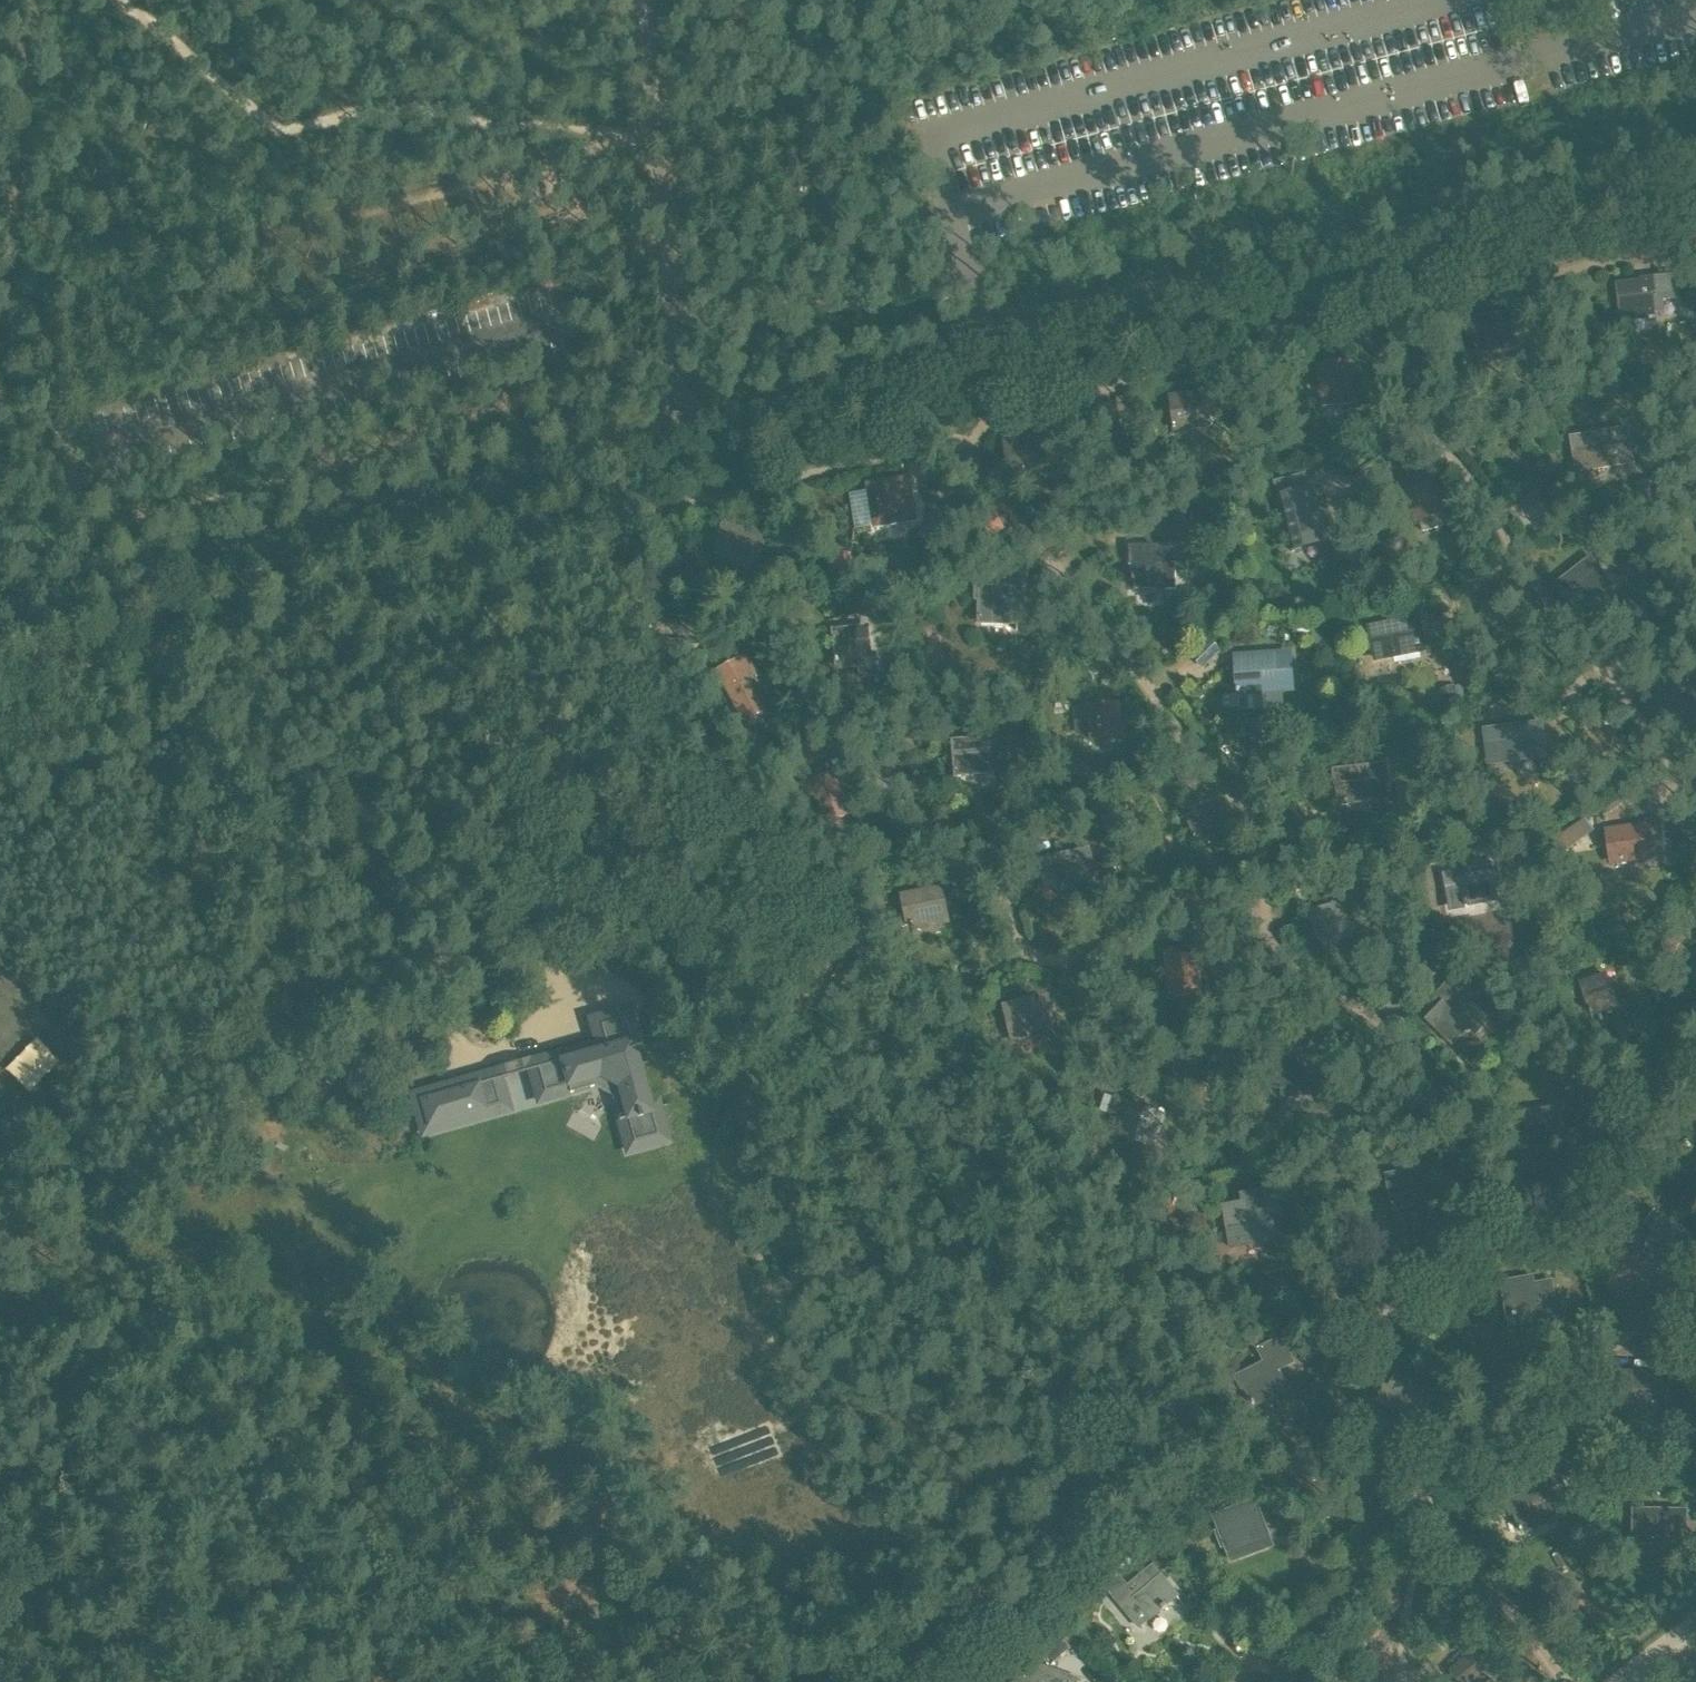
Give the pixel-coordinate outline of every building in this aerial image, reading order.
[(1618,283),(1621,321),(1646,318),(1646,315),(1654,314),(1654,312),(1663,311),(1662,299),(1677,298),(1675,275),(1659,277),(1659,278),(1653,279),(1653,277),(1643,278),(1643,280),(1618,283)] [(1503,322),(1502,315),(1466,320),(1468,333),(1474,332),(1476,346),(1475,347),(1476,351),(1478,350),(1478,349),(1504,345),(1505,348),(1514,347),(1510,321),(1503,322)] [(1350,368),(1350,361),(1319,363),(1321,397),(1321,406),(1353,403),(1351,380),(1353,380),(1352,367),(1350,368)] [(1200,400),(1199,393),(1167,397),(1168,411),(1172,410),(1174,424),(1173,424),(1174,428),(1176,428),(1176,427),(1201,424),(1201,426),(1211,425),(1207,399),(1200,400)] [(1110,444),(1123,443),(1121,426),(1108,428),(1110,444)] [(1628,428),(1572,437),(1577,470),(1592,468),(1592,465),(1613,462),(1613,465),(1622,463),(1619,446),(1631,444),(1628,428)] [(1056,468),(1051,435),(1051,434),(1004,442),(1009,470),(1023,468),(1024,471),(1026,471),(1026,470),(1047,467),(1047,470),(1056,468)] [(1354,469),(1365,460),(1357,449),(1346,458),(1354,469)] [(876,526),(879,525),(916,519),(910,478),(869,485),(876,526)] [(1653,480),(1637,482),(1641,506),(1657,503),(1653,480)] [(1439,481),(1410,489),(1417,517),(1417,518),(1418,521),(1420,521),(1423,531),(1443,525),(1440,516),(1440,514),(1439,514),(1438,512),(1447,509),(1445,499),(1446,499),(1443,487),(1441,487),(1439,481)] [(1320,517),(1312,487),(1277,496),(1291,550),(1317,543),(1317,542),(1312,543),(1308,525),(1317,523),(1316,518),(1320,517)] [(1186,512),(1172,512),(1173,525),(1186,525),(1186,512)] [(751,569),(764,541),(758,538),(760,533),(728,518),(722,530),(725,532),(718,547),(717,547),(715,551),(718,552),(718,551),(744,563),(742,565),(751,569)] [(1176,585),(1175,546),(1130,546),(1130,565),(1133,565),(1133,576),(1133,581),(1136,581),(1166,580),(1166,585),(1176,585)] [(860,575),(861,563),(852,562),(853,552),(832,551),(831,574),(860,575)] [(1589,555),(1551,584),(1573,613),(1611,584),(1589,555)] [(1348,572),(1359,573),(1359,562),(1349,562),(1348,572)] [(980,619),(1018,620),(1018,619),(1017,619),(1017,604),(1025,604),(1025,575),(1010,575),(1010,585),(977,585),(977,599),(980,599),(980,619)] [(848,615),(866,613),(864,598),(847,600),(848,615)] [(1425,650),(1419,617),(1369,627),(1375,657),(1393,654),(1395,654),(1395,653),(1415,649),(1416,652),(1425,650)] [(836,658),(837,662),(838,670),(859,668),(860,679),(880,677),(878,652),(873,651),(870,626),(834,630),(837,658),(836,658)] [(1293,650),(1233,654),(1235,696),(1295,692),(1293,650)] [(747,653),(715,669),(743,722),(770,708),(760,688),(765,686),(747,653)] [(1442,688),(1445,701),(1459,697),(1455,684),(1442,688)] [(1088,706),(1074,707),(1076,736),(1090,735),(1090,739),(1092,739),(1092,738),(1112,736),(1112,738),(1113,738),(1113,735),(1112,736),(1112,733),(1122,732),(1121,722),(1122,722),(1121,710),(1120,710),(1119,703),(1088,706)] [(1541,723),(1488,729),(1490,743),(1507,741),(1508,755),(1508,759),(1511,759),(1510,758),(1536,754),(1536,757),(1545,756),(1541,723)] [(980,746),(979,738),(954,740),(956,768),(955,768),(956,772),(957,776),(980,774),(980,772),(989,771),(987,745),(980,746)] [(800,761),(812,766),(817,753),(805,749),(800,761)] [(1387,762),(1331,768),(1333,785),(1335,785),(1338,806),(1392,799),(1387,762)] [(841,768),(801,782),(807,798),(814,795),(824,823),(854,813),(846,791),(849,790),(841,768)] [(1213,809),(1210,802),(1186,809),(1195,836),(1194,836),(1195,840),(1197,839),(1197,838),(1217,832),(1218,835),(1227,832),(1220,808),(1213,809)] [(1644,826),(1611,831),(1613,844),(1616,844),(1619,858),(1618,858),(1619,862),(1621,861),(1621,860),(1646,857),(1646,859),(1656,858),(1666,857),(1660,816),(1643,818),(1644,826)] [(1089,849),(1041,859),(1046,886),(1059,884),(1059,888),(1061,887),(1061,886),(1082,882),(1083,885),(1092,883),(1087,858),(1091,857),(1089,849)] [(1495,863),(1444,872),(1451,909),(1465,906),(1498,899),(1494,877),(1498,876),(1495,863)] [(936,897),(935,889),(902,896),(905,909),(908,908),(911,922),(911,926),(914,926),(914,925),(939,920),(939,922),(948,921),(943,895),(936,897)] [(1337,912),(1335,905),(1311,912),(1319,939),(1318,939),(1319,943),(1322,942),(1321,941),(1342,935),(1342,938),(1351,935),(1344,910),(1337,912)] [(1679,941),(1666,935),(1659,950),(1672,956),(1679,941)] [(1178,956),(1177,950),(1166,951),(1169,991),(1169,995),(1171,995),(1171,994),(1191,992),(1191,997),(1201,997),(1199,974),(1201,974),(1200,961),(1198,961),(1198,955),(1178,956)] [(1651,950),(1644,955),(1650,962),(1656,957),(1651,950)] [(1657,956),(1651,962),(1658,969),(1665,963),(1657,956)] [(1607,982),(1605,975),(1581,983),(1590,1009),(1589,1009),(1590,1013),(1592,1012),(1592,1011),(1612,1005),(1613,1007),(1622,1005),(1614,980),(1607,982)] [(1443,1001),(1426,1019),(1452,1044),(1470,1025),(1477,1032),(1489,1019),(1449,980),(1436,994),(1443,1001)] [(1051,1031),(1044,1001),(1035,1003),(1036,1008),(1021,1011),(1019,1003),(1005,1006),(1013,1040),(1024,1037),(1025,1039),(1029,1038),(1029,1036),(1051,1031)] [(607,1048),(560,1061),(563,1072),(561,1073),(563,1083),(566,1082),(569,1093),(593,1086),(612,1097),(619,1121),(636,1116),(637,1119),(641,1117),(640,1115),(650,1112),(651,1112),(627,1026),(625,1026),(602,1033),(607,1048)] [(1102,1026),(1092,1031),(1100,1049),(1110,1045),(1102,1026)] [(1306,1068),(1306,1060),(1267,1064),(1269,1082),(1282,1081),(1283,1090),(1282,1090),(1283,1095),(1285,1094),(1285,1093),(1306,1091),(1306,1094),(1315,1093),(1313,1067),(1306,1068)] [(477,1085),(421,1100),(428,1125),(483,1109),(477,1085)] [(1152,1146),(1160,1121),(1153,1119),(1155,1112),(1106,1096),(1102,1108),(1127,1117),(1123,1130),(1122,1130),(1121,1134),(1123,1135),(1124,1134),(1144,1140),(1143,1143),(1152,1146)] [(1550,1116),(1549,1109),(1524,1113),(1528,1140),(1527,1140),(1528,1144),(1530,1144),(1530,1143),(1551,1139),(1551,1142),(1561,1141),(1557,1115),(1550,1116)] [(1426,1203),(1425,1202),(1424,1202),(1420,1178),(1422,1178),(1420,1167),(1410,1169),(1410,1170),(1386,1174),(1391,1206),(1414,1202),(1414,1205),(1426,1203)] [(1278,1204),(1266,1207),(1264,1198),(1244,1202),(1245,1210),(1225,1214),(1231,1247),(1246,1244),(1245,1242),(1265,1236),(1266,1240),(1276,1239),(1271,1214),(1280,1212),(1278,1204)] [(1689,1246),(1692,1242),(1655,1211),(1645,1223),(1657,1232),(1647,1244),(1646,1244),(1644,1247),(1646,1248),(1668,1267),(1666,1269),(1674,1275),(1694,1251),(1689,1246)] [(1534,1275),(1500,1281),(1508,1328),(1558,1319),(1551,1279),(1535,1282),(1534,1275)] [(1289,1389),(1288,1388),(1287,1389),(1274,1363),(1281,1360),(1278,1354),(1287,1350),(1281,1338),(1259,1349),(1265,1363),(1236,1377),(1242,1390),(1245,1388),(1252,1400),(1251,1401),(1253,1405),(1256,1403),(1255,1402),(1277,1391),(1279,1394),(1289,1389)] [(1561,1340),(1558,1354),(1569,1357),(1572,1343),(1561,1340)] [(1476,1365),(1465,1371),(1473,1384),(1483,1377),(1476,1365)] [(1651,1409),(1653,1383),(1647,1382),(1647,1375),(1622,1372),(1619,1400),(1618,1404),(1621,1404),(1621,1403),(1642,1405),(1641,1408),(1651,1409)] [(1377,1401),(1394,1409),(1413,1418),(1412,1421),(1422,1426),(1422,1425),(1421,1425),(1436,1395),(1395,1375),(1389,1386),(1385,1384),(1377,1401)] [(1594,1461),(1582,1467),(1588,1478),(1599,1472),(1594,1461)] [(1570,1470),(1560,1474),(1566,1487),(1576,1483),(1570,1470)] [(1258,1471),(1245,1476),(1249,1487),(1262,1482),(1258,1471)] [(1556,1519),(1547,1495),(1554,1493),(1549,1480),(1536,1485),(1538,1490),(1507,1502),(1512,1514),(1515,1513),(1520,1527),(1519,1527),(1520,1530),(1523,1530),(1522,1529),(1546,1520),(1547,1523),(1556,1519)] [(1474,1486),(1460,1497),(1468,1507),(1482,1497),(1474,1486)] [(1228,1550),(1268,1535),(1255,1500),(1215,1516),(1220,1529),(1216,1531),(1222,1547),(1226,1545),(1228,1550)] [(1653,1541),(1655,1541),(1676,1541),(1676,1544),(1685,1544),(1686,1511),(1634,1509),(1633,1543),(1653,1543),(1653,1541)] [(1310,1549),(1318,1557),(1328,1548),(1320,1539),(1310,1549)] [(1144,1540),(1135,1547),(1142,1556),(1151,1548),(1144,1540)] [(1166,1604),(1177,1595),(1152,1566),(1115,1597),(1128,1614),(1140,1604),(1151,1616),(1162,1608),(1163,1610),(1168,1606),(1166,1604)] [(1055,1660),(1066,1651),(1056,1640),(1046,1649),(1055,1660)] [(1449,1670),(1458,1681),(1474,1681),(1500,1662),(1484,1642),(1449,1670)] [(1012,1681),(1071,1681),(1066,1680),(1068,1675),(1061,1673),(1035,1663),(1012,1681)]
